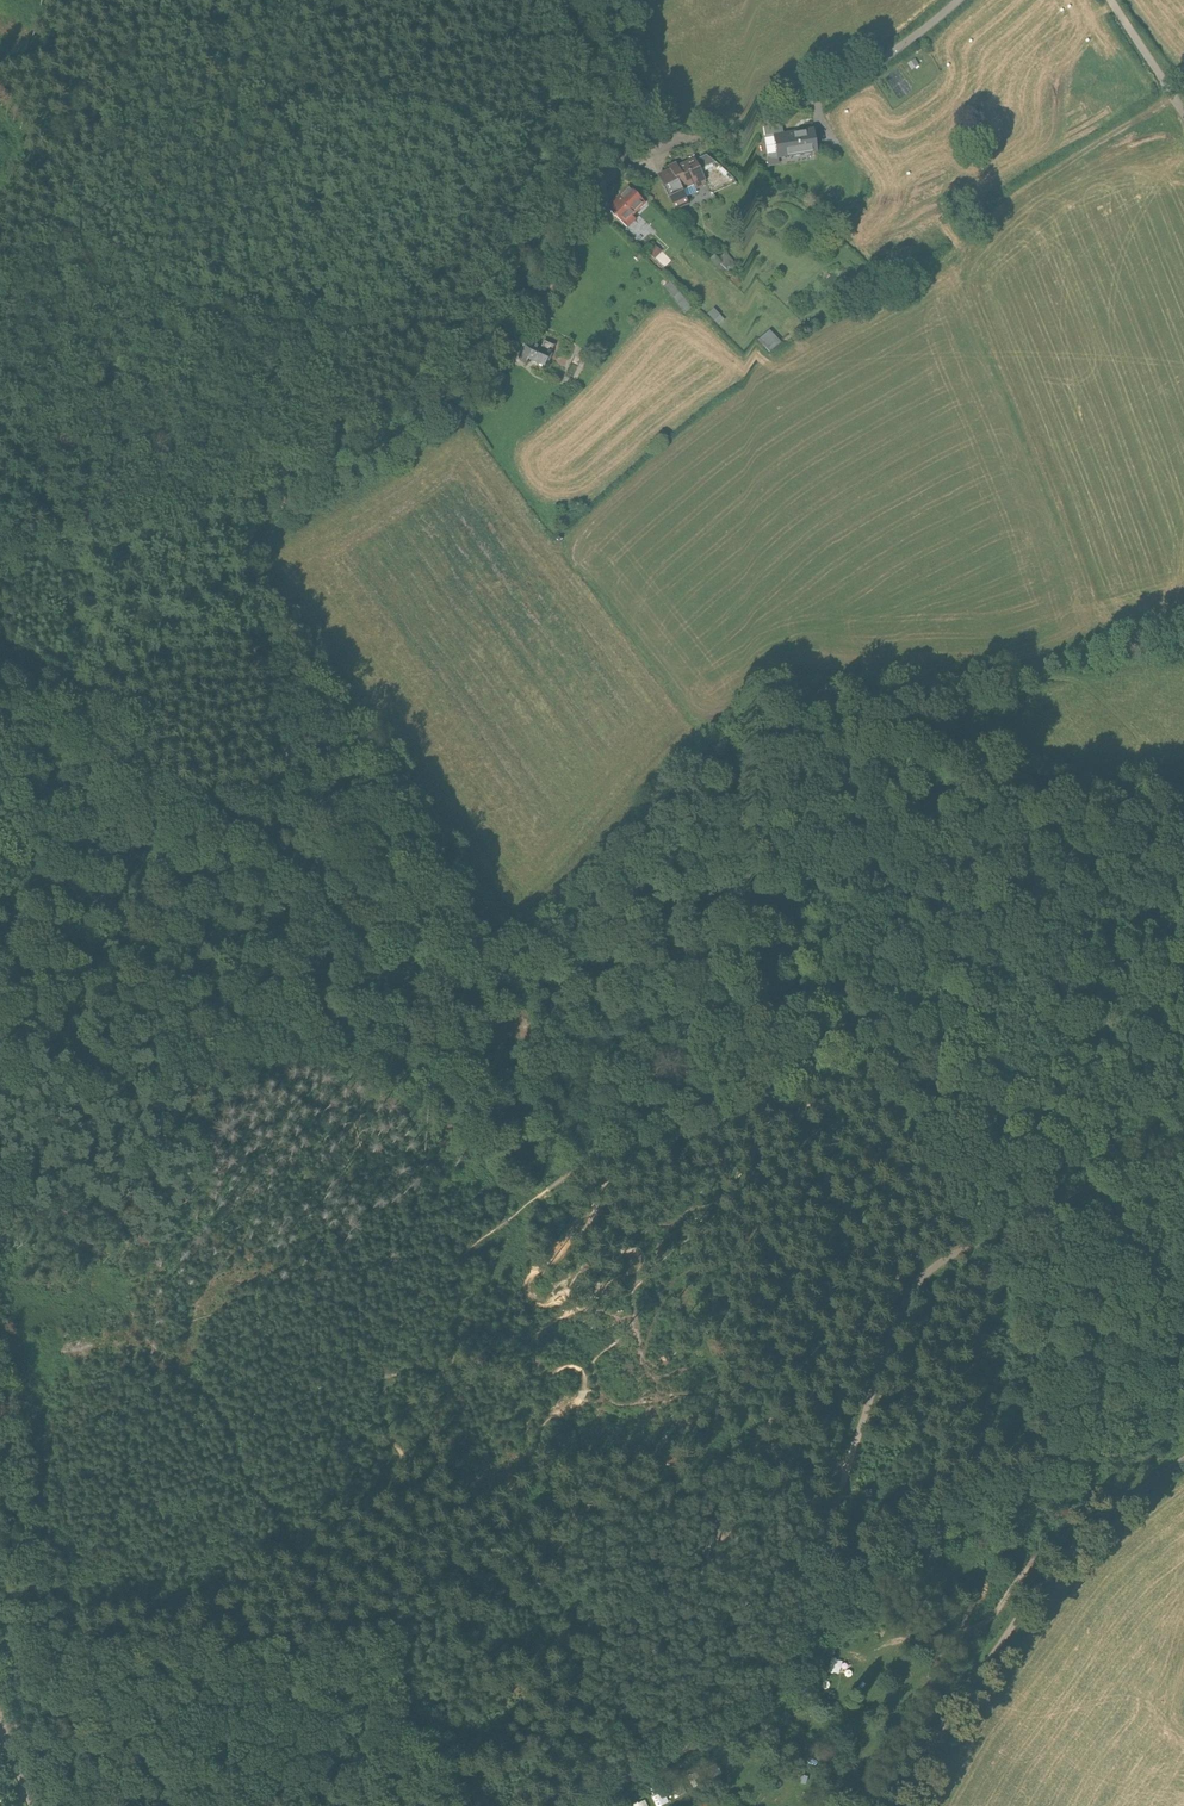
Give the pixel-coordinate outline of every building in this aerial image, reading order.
[(916,60),(909,64),(912,70),(919,66),(916,60)] [(767,158),(766,165),(770,168),(779,167),(778,160),(817,155),(814,130),(782,135),(781,126),(764,128),(765,138),(772,137),(775,155),(770,155),(769,157),(767,158)] [(714,135),(702,140),(707,150),(722,143),(714,135)] [(663,155),(681,193),(695,187),(692,179),(716,168),(720,174),(744,163),(723,143),(722,143),(707,150),(702,140),(701,138),(685,145),(683,142),(675,145),(676,149),(663,155)] [(612,189),(630,207),(632,204),(636,208),(642,202),(638,198),(652,184),(635,167),(615,186),(612,189)] [(615,186),(606,178),(600,184),(609,193),(612,189),(615,186)] [(669,231),(660,223),(653,232),(662,239),(669,231)] [(665,238),(674,247),(681,240),(672,231),(665,238)] [(724,238),(734,249),(742,242),(733,231),(724,238)] [(677,262),(670,267),(692,293),(699,288),(677,262)] [(699,273),(697,275),(703,283),(705,281),(699,273)] [(721,289),(715,294),(726,306),(732,300),(721,289)] [(533,323),(523,344),(534,349),(538,344),(556,353),(565,329),(548,320),(544,327),(533,323)] [(770,329),(758,339),(769,352),(781,342),(770,329)] [(836,1657),(831,1671),(841,1674),(846,1660),(836,1657)] [(671,1790),(676,1798),(686,1793),(682,1784),(671,1790)] [(652,1796),(657,1805),(661,1805),(669,1802),(663,1790),(652,1796)]
